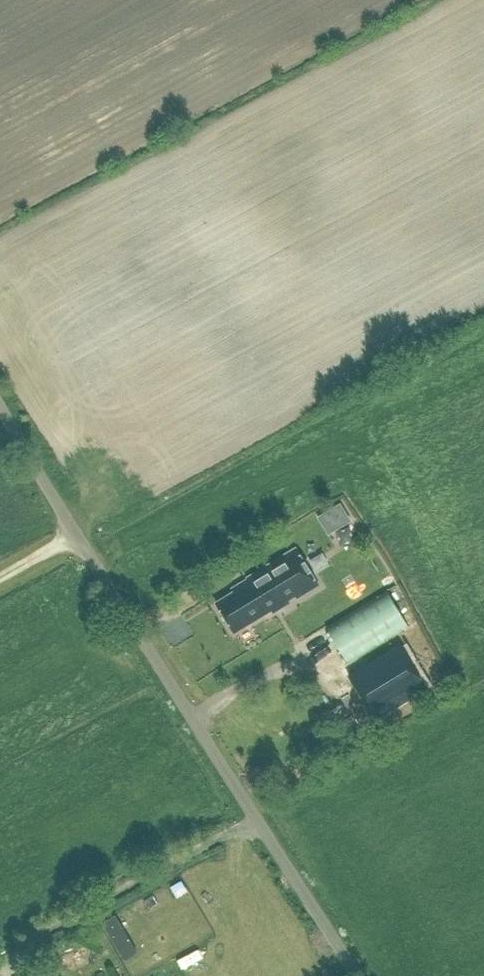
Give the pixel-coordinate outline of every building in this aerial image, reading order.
[(338,534),(347,557),(371,548),(363,525),(338,534)] [(235,592),(217,604),(235,633),(260,617),(261,618),(271,612),(274,617),(317,592),(292,550),(239,582),(240,584),(233,589),(235,592)] [(387,590),(326,627),(348,664),(409,627),(387,590)] [(428,689),(400,644),(349,676),(376,721),(428,689)]
